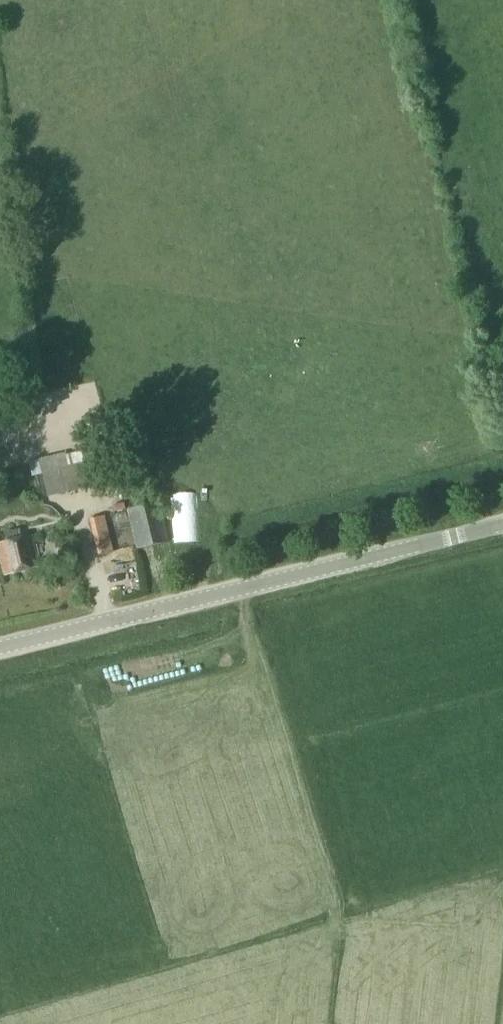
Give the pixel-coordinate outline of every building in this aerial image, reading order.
[(65,454),(39,460),(47,497),(100,485),(92,453),(83,455),(83,452),(66,456),(65,454)] [(159,503),(130,509),(139,550),(168,543),(159,503)] [(91,520),(99,555),(113,552),(105,517),(91,520)] [(0,545),(0,558),(4,576),(40,567),(32,537),(18,541),(15,531),(3,534),(5,544),(0,545)]
